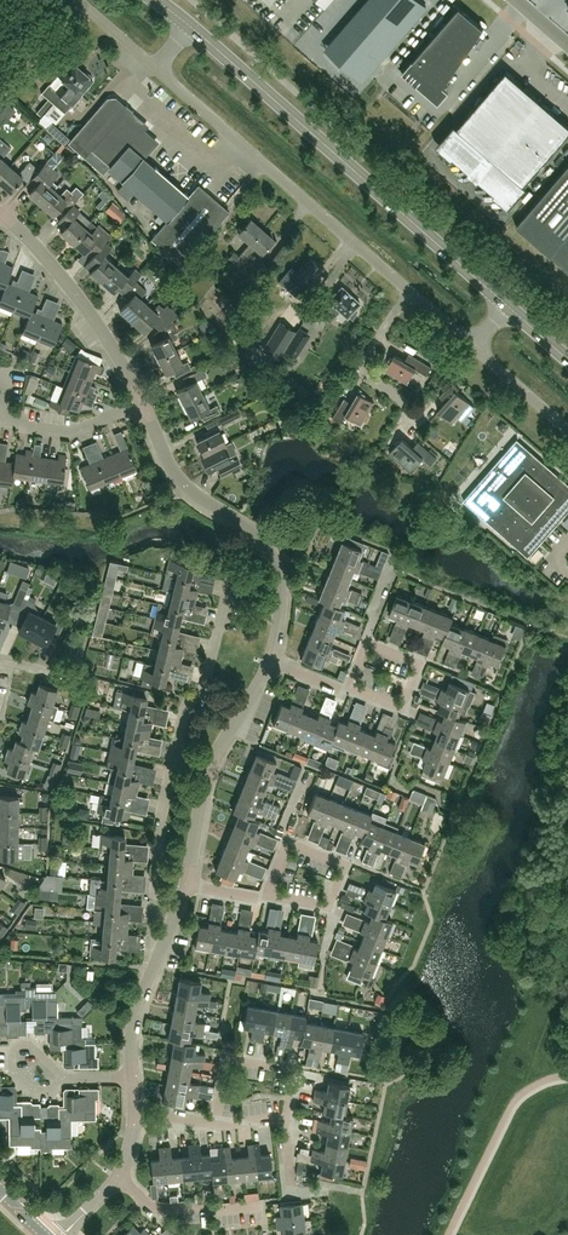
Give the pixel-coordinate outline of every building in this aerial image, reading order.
[(368,75),(427,7),(419,0),(369,0),(342,30),(348,35),(337,48),(368,75)] [(404,73),(439,102),(449,91),(443,86),(484,28),(459,7),(403,71),(405,72),(404,73)] [(497,33),(505,25),(500,20),(492,27),(497,33)] [(43,93),(48,98),(36,112),(40,115),(52,101),(54,103),(82,70),(77,66),(78,64),(73,60),(71,61),(43,93)] [(3,79),(7,83),(17,73),(14,69),(3,79)] [(88,73),(87,74),(82,70),(54,103),(65,112),(93,80),(92,79),(93,78),(88,73)] [(525,186),(524,185),(567,134),(567,124),(506,71),(457,127),(457,126),(455,125),(436,146),(452,159),(453,157),(469,171),(467,173),(478,182),(479,180),(495,193),(493,195),(508,209),(527,187),(525,186)] [(8,104),(3,99),(0,103),(0,114),(8,104)] [(107,169),(167,221),(151,239),(182,266),(230,212),(198,185),(188,196),(144,158),(155,145),(140,132),(145,126),(115,100),(105,100),(68,142),(103,173),(107,169)] [(52,138),(47,133),(42,137),(48,143),(52,138)] [(10,166),(2,159),(11,148),(0,138),(0,178),(10,166)] [(10,166),(0,178),(0,183),(10,192),(22,178),(27,183),(29,181),(39,170),(30,161),(19,174),(10,166)] [(39,170),(29,181),(35,186),(29,194),(41,204),(54,190),(57,186),(52,181),(58,173),(45,162),(39,170)] [(516,226),(553,257),(553,256),(564,266),(567,270),(567,166),(516,226)] [(66,213),(72,206),(79,199),(78,198),(83,193),(76,186),(71,192),(66,188),(60,195),(54,190),(41,204),(53,215),(60,207),(66,213)] [(121,222),(129,215),(116,201),(108,209),(121,222)] [(79,211),(72,206),(66,213),(59,221),(65,226),(60,232),(72,243),(90,222),(79,211)] [(238,232),(250,243),(262,229),(250,219),(238,232)] [(90,222),(72,243),(84,253),(85,251),(92,257),(105,242),(110,235),(98,225),(96,227),(90,222)] [(250,243),(239,256),(234,262),(239,266),(247,256),(247,257),(255,247),(262,253),(274,240),(262,229),(250,243)] [(89,273),(101,283),(116,266),(104,255),(111,247),(105,242),(92,257),(84,266),(90,272),(89,273)] [(0,255),(0,287),(3,289),(4,289),(7,283),(13,268),(5,264),(9,252),(2,249),(0,255)] [(234,262),(239,256),(234,251),(228,258),(234,262)] [(291,266),(279,281),(291,292),(299,283),(305,288),(322,268),(310,258),(298,272),(291,266)] [(254,287),(257,283),(269,268),(260,261),(245,280),(254,287)] [(116,266),(101,283),(113,293),(117,289),(123,294),(135,281),(141,274),(134,268),(128,276),(116,266)] [(7,283),(4,289),(3,289),(0,297),(0,306),(13,311),(24,285),(17,282),(12,280),(10,285),(7,283)] [(135,281),(123,294),(120,297),(127,302),(120,311),(132,321),(147,304),(140,298),(147,291),(142,286),(141,286),(135,281)] [(13,311),(28,318),(31,311),(31,312),(38,296),(28,292),(30,288),(24,285),(13,311)] [(330,292),(330,291),(329,291),(317,315),(319,313),(330,318),(338,309),(347,317),(349,315),(352,319),(357,310),(355,308),(360,303),(342,286),(334,295),(330,292)] [(245,304),(250,298),(239,289),(234,295),(245,304)] [(159,330),(173,320),(179,314),(167,304),(163,308),(158,303),(153,310),(147,304),(132,321),(143,331),(151,323),(159,330)] [(31,311),(28,318),(22,333),(37,339),(48,313),(51,306),(44,304),(41,311),(37,308),(35,313),(31,312),(31,311)] [(55,316),(48,313),(37,339),(53,346),(62,325),(53,321),(55,316)] [(158,360),(176,350),(172,342),(177,339),(174,334),(178,331),(173,320),(159,330),(154,334),(157,342),(151,346),(158,360)] [(275,327),(265,344),(279,352),(289,336),(275,327)] [(293,339),(285,351),(295,357),(303,345),(293,339)] [(183,364),(176,350),(158,360),(165,373),(172,370),(176,377),(191,368),(188,361),(183,364)] [(395,354),(386,370),(407,383),(417,368),(427,374),(432,367),(409,353),(405,360),(395,354)] [(69,371),(91,380),(94,372),(99,374),(102,367),(76,355),(69,371)] [(183,405),(203,395),(197,381),(205,377),(202,370),(183,379),(186,386),(176,391),(183,405)] [(91,380),(69,371),(63,387),(94,400),(97,393),(94,391),(95,388),(89,385),(91,380)] [(446,402),(439,411),(453,423),(458,417),(462,420),(474,406),(470,403),(456,391),(459,387),(453,381),(440,397),(446,402)] [(68,413),(70,408),(79,412),(82,403),(92,407),(94,400),(63,387),(57,402),(52,400),(49,406),(68,413)] [(343,398),(332,418),(339,422),(343,415),(360,425),(373,402),(356,392),(350,402),(343,398)] [(203,395),(183,405),(190,419),(200,414),(204,421),(220,413),(216,406),(210,409),(203,395)] [(36,397),(33,404),(44,408),(47,402),(36,397)] [(217,419),(222,428),(241,418),(237,409),(217,419)] [(204,455),(225,444),(217,427),(204,434),(205,437),(197,441),(204,455)] [(120,451),(112,455),(121,476),(137,470),(121,430),(113,434),(120,451)] [(413,448),(403,438),(390,453),(411,471),(424,457),(431,464),(437,457),(419,441),(413,448)] [(503,534),(528,556),(567,511),(567,484),(517,439),(464,500),(503,534)] [(90,443),(106,483),(121,476),(112,455),(104,458),(97,441),(90,443)] [(217,466),(221,476),(240,466),(237,460),(232,462),(228,455),(229,455),(236,452),(230,441),(225,444),(204,455),(201,457),(208,470),(217,466)] [(0,449),(0,485),(11,487),(12,477),(14,463),(6,462),(8,444),(1,443),(0,449)] [(90,489),(106,483),(90,443),(83,446),(89,464),(81,468),(90,489)] [(33,451),(29,480),(45,482),(48,459),(40,457),(41,452),(42,445),(34,444),(33,451)] [(29,480),(33,451),(26,450),(25,455),(15,453),(14,463),(12,477),(29,480)] [(48,459),(45,482),(62,484),(66,456),(59,455),(58,460),(48,459)] [(484,473),(494,465),(487,456),(477,464),(484,473)] [(342,542),(336,556),(367,568),(369,563),(358,558),(361,549),(342,542)] [(367,568),(336,556),(331,570),(350,578),(353,570),(365,574),(367,568)] [(170,560),(166,575),(176,577),(194,582),(195,577),(190,576),(193,565),(170,560)] [(350,578),(331,570),(325,584),(355,597),(357,591),(346,586),(350,578)] [(560,584),(564,578),(557,573),(552,579),(560,584)] [(199,583),(201,578),(195,577),(194,582),(176,577),(166,575),(162,589),(166,590),(173,592),(196,598),(198,590),(199,583)] [(355,597),(325,584),(319,598),(325,601),(339,606),(342,598),(353,603),(355,597)] [(20,605),(24,597),(27,590),(20,587),(13,602),(20,605)] [(3,626),(10,604),(4,602),(7,593),(0,590),(0,625),(3,626)] [(112,592),(110,592),(104,590),(102,598),(110,600),(112,592)] [(166,590),(163,605),(187,611),(185,615),(191,617),(196,598),(173,592),(166,590)] [(399,631),(412,601),(397,595),(390,614),(398,617),(394,629),(399,631)] [(18,631),(31,637),(42,617),(35,613),(37,611),(32,601),(24,597),(20,605),(17,612),(25,617),(18,631)] [(339,606),(325,601),(319,615),(350,627),(352,622),(344,619),(347,610),(344,609),(339,606)] [(417,625),(425,606),(412,601),(399,631),(405,633),(410,622),(417,625)] [(185,615),(187,611),(163,605),(159,604),(155,618),(179,624),(181,614),(185,615)] [(427,642),(439,612),(425,606),(417,625),(426,629),(421,640),(427,642)] [(445,636),(451,623),(453,617),(439,612),(427,642),(433,644),(437,633),(445,636)] [(55,624),(42,617),(31,637),(45,644),(52,631),(58,634),(66,619),(59,615),(55,624)] [(313,630),(332,637),(336,628),(347,633),(350,627),(319,615),(313,630)] [(176,634),(179,624),(155,618),(152,633),(162,636),(179,640),(181,635),(176,634)] [(450,664),(464,628),(451,623),(445,636),(443,642),(451,645),(447,656),(444,662),(450,664)] [(470,653),(478,634),(464,628),(450,664),(456,667),(463,650),(470,653)] [(332,637),(313,630),(307,644),(338,656),(340,650),(329,646),(332,637)] [(477,676),(492,639),(478,634),(470,653),(479,656),(472,673),(477,676)] [(494,634),(492,639),(477,676),(483,678),(490,661),(498,664),(509,640),(494,634)] [(179,640),(162,636),(158,650),(181,656),(186,636),(181,635),(179,640)] [(335,662),(338,656),(307,644),(301,659),(321,666),(324,657),(335,662)] [(176,675),(181,656),(158,650),(155,665),(172,669),(171,674),(176,675)] [(167,672),(171,674),(172,669),(155,665),(145,662),(141,677),(164,682),(167,672)] [(152,687),(154,680),(142,677),(140,684),(152,687)] [(436,686),(433,691),(464,703),(468,705),(470,706),(475,692),(451,682),(447,691),(436,686)] [(52,705),(52,704),(57,690),(39,684),(36,693),(31,692),(29,698),(52,705)] [(128,693),(143,697),(144,690),(130,686),(128,693)] [(120,707),(130,709),(148,713),(149,709),(145,708),(147,698),(116,691),(113,706),(120,707)] [(464,703),(433,691),(431,697),(442,701),(439,710),(447,713),(463,719),(468,705),(464,703)] [(273,723),(287,729),(300,698),(294,696),(289,707),(281,704),(273,723)] [(52,705),(29,698),(28,704),(32,705),(30,714),(47,720),(48,719),(53,721),(58,706),(52,704),(52,705)] [(305,701),(300,698),(287,729),(301,734),(309,715),(301,712),(305,701)] [(72,704),(70,710),(79,713),(81,706),(72,704)] [(317,718),(309,715),(301,734),(301,735),(300,738),(313,744),(327,709),(322,707),(317,718)] [(130,709),(127,724),(150,729),(155,710),(149,709),(148,713),(130,709)] [(331,740),(336,726),(328,723),(333,712),(327,709),(313,744),(327,749),(331,740)] [(76,719),(79,713),(70,710),(68,717),(76,719)] [(331,740),(345,745),(357,715),(352,713),(347,724),(339,721),(336,726),(331,740)] [(466,720),(463,719),(447,713),(443,720),(433,716),(430,722),(460,734),(466,720)] [(47,720),(30,714),(27,722),(22,721),(20,727),(43,734),(47,720)] [(362,717),(357,715),(345,745),(358,751),(366,732),(358,729),(362,717)] [(436,740),(455,748),(460,734),(430,722),(427,727),(439,732),(436,740)] [(372,756),(374,753),(385,726),(379,723),(374,735),(366,732),(358,751),(372,756)] [(124,739),(142,743),(141,747),(146,749),(147,744),(150,729),(127,724),(124,739)] [(393,729),(391,728),(385,726),(374,753),(372,756),(378,759),(376,762),(389,767),(394,755),(390,753),(394,743),(386,740),(388,736),(390,737),(393,729)] [(43,734),(20,727),(19,732),(23,734),(20,742),(34,747),(34,746),(38,748),(43,734)] [(63,732),(60,739),(69,742),(71,735),(63,732)] [(110,751),(120,753),(134,756),(136,746),(141,747),(142,743),(124,739),(113,737),(110,751)] [(67,748),(69,742),(60,739),(58,745),(67,748)] [(412,746),(449,762),(455,748),(436,740),(432,748),(414,741),(412,746)] [(34,747),(20,742),(16,741),(13,750),(8,748),(6,754),(29,761),(34,747)] [(73,743),(71,750),(78,752),(80,745),(73,743)] [(441,781),(443,776),(444,776),(449,762),(412,746),(410,753),(428,760),(424,768),(422,774),(441,781)] [(132,766),(134,756),(120,753),(110,751),(107,766),(111,767),(135,772),(136,768),(132,766)] [(29,761),(6,754),(4,760),(9,761),(6,770),(24,776),(29,761)] [(256,754),(251,768),(295,786),(297,780),(272,771),(275,762),(256,754)] [(53,761),(51,768),(60,771),(62,764),(53,761)] [(135,772),(111,767),(108,781),(114,782),(114,783),(138,788),(142,769),(136,768),(135,772)] [(60,771),(51,768),(49,774),(58,777),(60,771)] [(267,782),(279,786),(292,792),(295,786),(251,768),(245,782),(264,790),(267,782)] [(322,786),(325,778),(318,775),(315,783),(322,786)] [(239,797),(269,809),(272,803),(261,799),(264,790),(245,782),(239,797)] [(111,797),(128,801),(128,807),(133,808),(138,788),(114,783),(111,797)] [(317,830),(329,799),(315,793),(307,812),(316,816),(311,827),(317,830)] [(128,801),(111,797),(101,795),(97,810),(103,811),(101,821),(117,824),(118,820),(120,820),(121,816),(123,806),(128,807),(128,801)] [(401,808),(408,810),(412,798),(406,795),(401,808)] [(437,800),(428,796),(422,810),(431,813),(437,800)] [(18,813),(19,797),(0,797),(0,799),(0,812),(18,813)] [(233,811),(252,819),(256,810),(267,815),(269,809),(239,797),(233,811)] [(335,824),(343,804),(329,799),(317,830),(323,832),(327,821),(335,824)] [(269,809),(276,812),(279,805),(272,802),(272,803),(269,809)] [(345,841),(357,810),(343,804),(335,824),(343,827),(339,838),(345,841)] [(135,816),(134,821),(147,823),(149,811),(127,808),(126,815),(135,816)] [(276,812),(269,809),(267,815),(274,818),(276,812)] [(363,835),(368,821),(371,815),(357,810),(345,841),(350,843),(355,832),(363,835)] [(233,827),(264,840),(266,834),(255,829),(258,821),(252,819),(233,811),(239,813),(233,827)] [(0,812),(0,827),(18,828),(18,813),(0,812)] [(368,821),(363,835),(361,840),(369,843),(362,861),(367,863),(382,827),(368,821)] [(380,848),(388,851),(396,832),(395,832),(398,826),(384,821),(382,827),(367,863),(373,865),(380,848)] [(0,827),(0,843),(18,843),(18,828),(0,827)] [(227,842),(247,850),(250,841),(261,846),(264,840),(233,827),(227,842)] [(128,852),(129,847),(134,847),(124,846),(125,836),(106,834),(106,830),(101,830),(101,834),(100,849),(110,850),(128,852)] [(410,838),(396,832),(388,851),(396,855),(390,872),(395,874),(410,838)] [(410,838),(395,874),(401,877),(408,860),(416,863),(424,844),(410,838)] [(222,856),(252,869),(254,863),(243,858),(247,850),(227,842),(222,856)] [(18,843),(0,843),(0,858),(23,858),(23,843),(18,843)] [(133,867),(134,847),(129,847),(128,852),(110,850),(109,864),(133,867)] [(216,870),(235,878),(238,870),(250,874),(252,869),(222,856),(216,870)] [(125,886),(131,887),(133,867),(109,864),(108,880),(126,881),(125,886)] [(235,878),(222,873),(219,880),(228,884),(232,885),(235,878)] [(147,874),(141,874),(141,878),(134,878),(134,887),(147,887),(147,874)] [(91,878),(90,893),(96,893),(96,894),(120,896),(121,886),(125,886),(126,881),(108,880),(97,879),(91,878)] [(359,893),(389,905),(395,890),(376,882),(373,891),(361,887),(359,893)] [(96,894),(96,893),(90,893),(88,893),(86,908),(94,909),(123,911),(124,906),(119,906),(120,896),(96,894)] [(389,905),(359,893),(356,898),(368,903),(365,911),(373,914),(384,918),(389,905)] [(14,903),(22,909),(26,903),(18,898),(14,903)] [(18,914),(22,909),(14,903),(10,909),(18,914)] [(103,924),(127,926),(129,907),(124,906),(123,911),(94,909),(93,923),(103,924)] [(391,921),(384,918),(373,914),(369,922),(358,918),(356,923),(386,935),(391,921)] [(209,948),(215,916),(209,915),(207,927),(199,925),(195,946),(209,948)] [(224,951),(228,930),(219,929),(222,917),(215,916),(209,948),(224,951)] [(228,930),(224,951),(238,954),(244,921),(239,920),(237,932),(228,930)] [(269,953),(275,921),(269,920),(267,932),(259,930),(257,936),(255,951),(269,953)] [(244,921),(238,954),(254,956),(255,951),(257,936),(249,934),(251,922),(244,921)] [(275,921),(269,953),(284,956),(287,936),(279,934),(281,922),(275,921)] [(4,934),(8,928),(1,922),(0,923),(0,931),(4,934)] [(386,935),(356,923),(353,929),(364,934),(361,941),(380,949),(386,935)] [(120,941),(120,946),(126,946),(127,926),(103,924),(102,939),(120,941)] [(287,936),(284,956),(298,959),(304,926),(298,925),(296,937),(287,936)] [(297,964),(312,967),(317,941),(309,940),(311,927),(304,926),(298,959),(297,964)] [(120,941),(102,939),(92,939),(90,954),(114,956),(115,946),(120,946),(120,941)] [(380,949),(361,941),(358,950),(346,945),(344,951),(375,963),(380,949)] [(376,978),(370,976),(375,963),(344,951),(342,957),(348,959),(354,962),(350,970),(347,977),(360,982),(361,980),(374,985),(376,978)] [(233,980),(241,982),(242,974),(235,972),(233,980)] [(177,993),(209,999),(210,994),(199,991),(201,982),(180,978),(177,993)] [(25,981),(21,981),(21,990),(15,990),(15,993),(0,994),(0,1004),(7,1004),(7,1022),(15,1022),(15,1029),(19,1029),(19,1022),(19,1010),(26,1010),(26,1007),(25,981)] [(26,1007),(33,1007),(33,1019),(34,1026),(38,1026),(38,1018),(45,1018),(45,1000),(57,1000),(57,990),(52,990),(52,983),(36,983),(36,987),(30,987),(30,981),(25,981),(26,1007)] [(209,999),(177,993),(174,1008),(195,1012),(197,1004),(208,1006),(209,999)] [(375,1002),(381,1005),(385,996),(378,993),(375,1002)] [(36,1034),(50,1034),(49,1029),(72,1029),(72,1024),(77,1024),(77,1017),(57,1017),(57,1000),(45,1000),(45,1018),(38,1018),(38,1026),(34,1026),(34,1032),(36,1034)] [(0,1004),(0,1037),(17,1037),(19,1035),(19,1029),(15,1029),(15,1022),(7,1022),(7,1004),(0,1004)] [(256,1041),(262,1008),(247,1005),(243,1027),(251,1028),(250,1040),(256,1041)] [(195,1012),(174,1008),(171,1023),(203,1029),(205,1023),(193,1021),(195,1012)] [(262,1008),(256,1041),(262,1042),(264,1031),(272,1033),(276,1010),(262,1008)] [(285,1046),(291,1013),(276,1010),(272,1033),(281,1034),(279,1045),(285,1046)] [(304,1022),(305,1022),(306,1016),(291,1013),(285,1046),(291,1047),(293,1036),(301,1038),(300,1043),(301,1038),(302,1038),(304,1023),(304,1022)] [(49,1029),(50,1034),(50,1042),(65,1041),(65,1048),(65,1049),(85,1048),(85,1043),(85,1037),(82,1037),(82,1017),(77,1017),(77,1024),(72,1024),(72,1029),(49,1029)] [(301,1038),(300,1043),(309,1045),(306,1056),(313,1057),(319,1025),(305,1022),(304,1022),(304,1023),(302,1038),(301,1038)] [(203,1029),(171,1023),(168,1039),(174,1040),(174,1039),(190,1042),(191,1034),(202,1036),(203,1029)] [(321,1047),(329,1049),(333,1027),(319,1025),(313,1057),(312,1066),(317,1066),(318,1058),(319,1058),(321,1047)] [(333,1027),(329,1049),(338,1050),(336,1061),(342,1062),(348,1030),(333,1027)] [(348,1030),(342,1062),(348,1064),(350,1052),(359,1054),(363,1032),(348,1030)] [(174,1040),(168,1039),(174,1040),(171,1054),(204,1061),(205,1054),(194,1052),(196,1043),(190,1042),(174,1039),(174,1040)] [(95,1043),(85,1043),(85,1048),(65,1049),(65,1048),(63,1048),(63,1060),(78,1060),(79,1067),(98,1067),(98,1056),(95,1056),(95,1043)] [(204,1061),(171,1054),(168,1069),(190,1073),(192,1065),(203,1067),(204,1061)] [(190,1073),(168,1069),(166,1084),(198,1091),(200,1085),(189,1082),(190,1073)] [(315,1089),(314,1095),(347,1101),(350,1087),(328,1082),(326,1091),(315,1089)] [(198,1091),(166,1084),(163,1100),(184,1103),(186,1095),(197,1097),(198,1091)] [(22,1106),(21,1101),(17,1101),(16,1094),(1,1094),(1,1087),(0,1087),(0,1106),(22,1106)] [(85,1108),(85,1112),(91,1112),(91,1120),(96,1120),(96,1099),(99,1099),(99,1088),(79,1088),(79,1095),(63,1096),(63,1104),(63,1108),(85,1108)] [(344,1116),(344,1115),(347,1101),(314,1095),(313,1101),(324,1103),(322,1112),(331,1114),(331,1113),(344,1116)] [(9,1118),(9,1135),(21,1135),(21,1117),(29,1117),(29,1109),(33,1109),(32,1103),(30,1101),(21,1101),(22,1106),(0,1106),(0,1117),(9,1117),(9,1118)] [(59,1137),(71,1137),(71,1120),(91,1120),(91,1112),(85,1112),(85,1108),(63,1108),(63,1104),(49,1104),(47,1106),(47,1112),(51,1112),(51,1119),(59,1119),(59,1137)] [(40,1131),(41,1131),(40,1128),(33,1128),(33,1116),(33,1109),(29,1109),(29,1117),(21,1117),(21,1135),(9,1135),(9,1145),(30,1145),(30,1148),(40,1148),(40,1151),(40,1131)] [(51,1112),(47,1112),(47,1119),(47,1131),(41,1131),(40,1131),(40,1151),(51,1151),(51,1148),(71,1147),(71,1137),(59,1137),(59,1119),(51,1119),(51,1112)] [(353,1117),(344,1115),(344,1116),(331,1113),(331,1114),(329,1121),(318,1119),(317,1126),(350,1132),(353,1117)] [(347,1146),(350,1132),(317,1126),(315,1132),(327,1134),(325,1142),(347,1146)] [(344,1161),(347,1146),(325,1142),(323,1151),(312,1149),(311,1154),(344,1161)] [(193,1143),(186,1144),(188,1155),(179,1156),(181,1177),(196,1176),(193,1143)] [(211,1174),(210,1159),(209,1153),(201,1154),(200,1143),(193,1143),(196,1176),(211,1174)] [(239,1156),(242,1177),(256,1176),(253,1143),(246,1144),(247,1155),(239,1156)] [(269,1153),(261,1154),(259,1143),(253,1143),(256,1176),(271,1174),(269,1153)] [(167,1179),(163,1146),(157,1147),(158,1158),(149,1159),(152,1181),(167,1179)] [(179,1156),(171,1157),(170,1146),(163,1146),(167,1179),(181,1177),(179,1156)] [(218,1158),(210,1159),(211,1174),(212,1181),(227,1179),(223,1146),(217,1147),(218,1158)] [(239,1156),(231,1157),(230,1146),(223,1146),(227,1179),(242,1177),(239,1156)] [(342,1176),(344,1161),(311,1154),(310,1160),(321,1163),(320,1171),(342,1176)] [(258,1191),(243,1192),(244,1200),(259,1198),(258,1191)] [(302,1204),(280,1206),(281,1217),(276,1217),(276,1223),(304,1220),(302,1204)] [(276,1223),(277,1229),(282,1229),(283,1234),(305,1234),(304,1220),(276,1223)] [(148,1233),(143,1229),(140,1233),(132,1225),(123,1234),(146,1234),(148,1233)]
